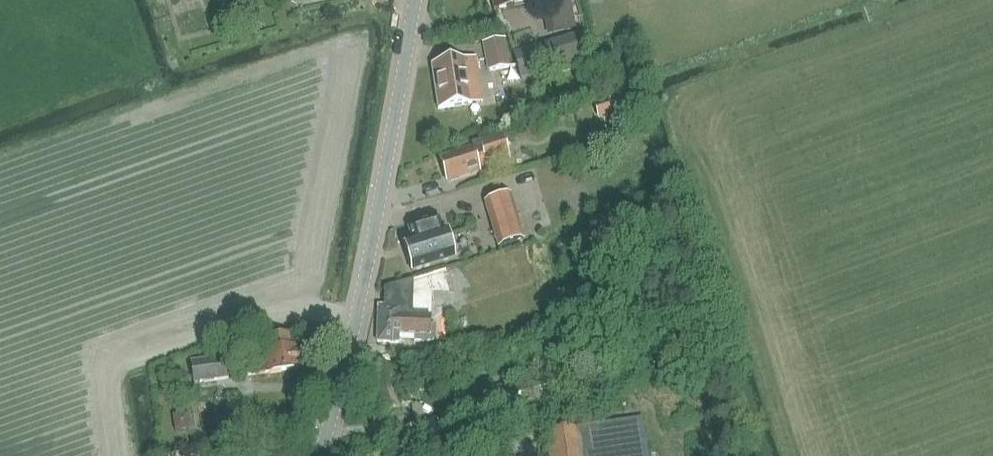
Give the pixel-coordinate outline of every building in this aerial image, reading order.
[(494,10),(527,3),(527,1),(536,0),(492,0),(494,10)] [(578,35),(513,54),(520,81),(586,61),(578,35)] [(510,68),(505,39),(482,43),(487,72),(510,68)] [(432,66),(438,109),(472,104),(468,77),(478,75),(475,59),(432,66)] [(609,101),(614,115),(637,107),(633,93),(609,101)] [(439,159),(447,185),(479,175),(476,164),(506,154),(501,136),(478,144),(479,147),(439,159)] [(484,202),(498,249),(525,241),(511,194),(484,202)] [(411,272),(455,259),(446,231),(443,232),(439,220),(409,230),(412,241),(403,244),(411,272)] [(446,270),(413,280),(384,289),(383,306),(378,307),(376,344),(400,344),(400,339),(429,340),(432,340),(434,340),(436,328),(430,328),(432,316),(413,315),(413,289),(447,279),(446,270)] [(247,377),(266,374),(298,368),(296,348),(293,348),(291,335),(266,339),(267,351),(248,354),(249,361),(244,362),(247,377)] [(226,360),(234,359),(232,345),(216,347),(217,360),(190,363),(193,385),(229,380),(226,360)] [(548,455),(648,455),(640,418),(580,428),(545,435),(548,455)]
